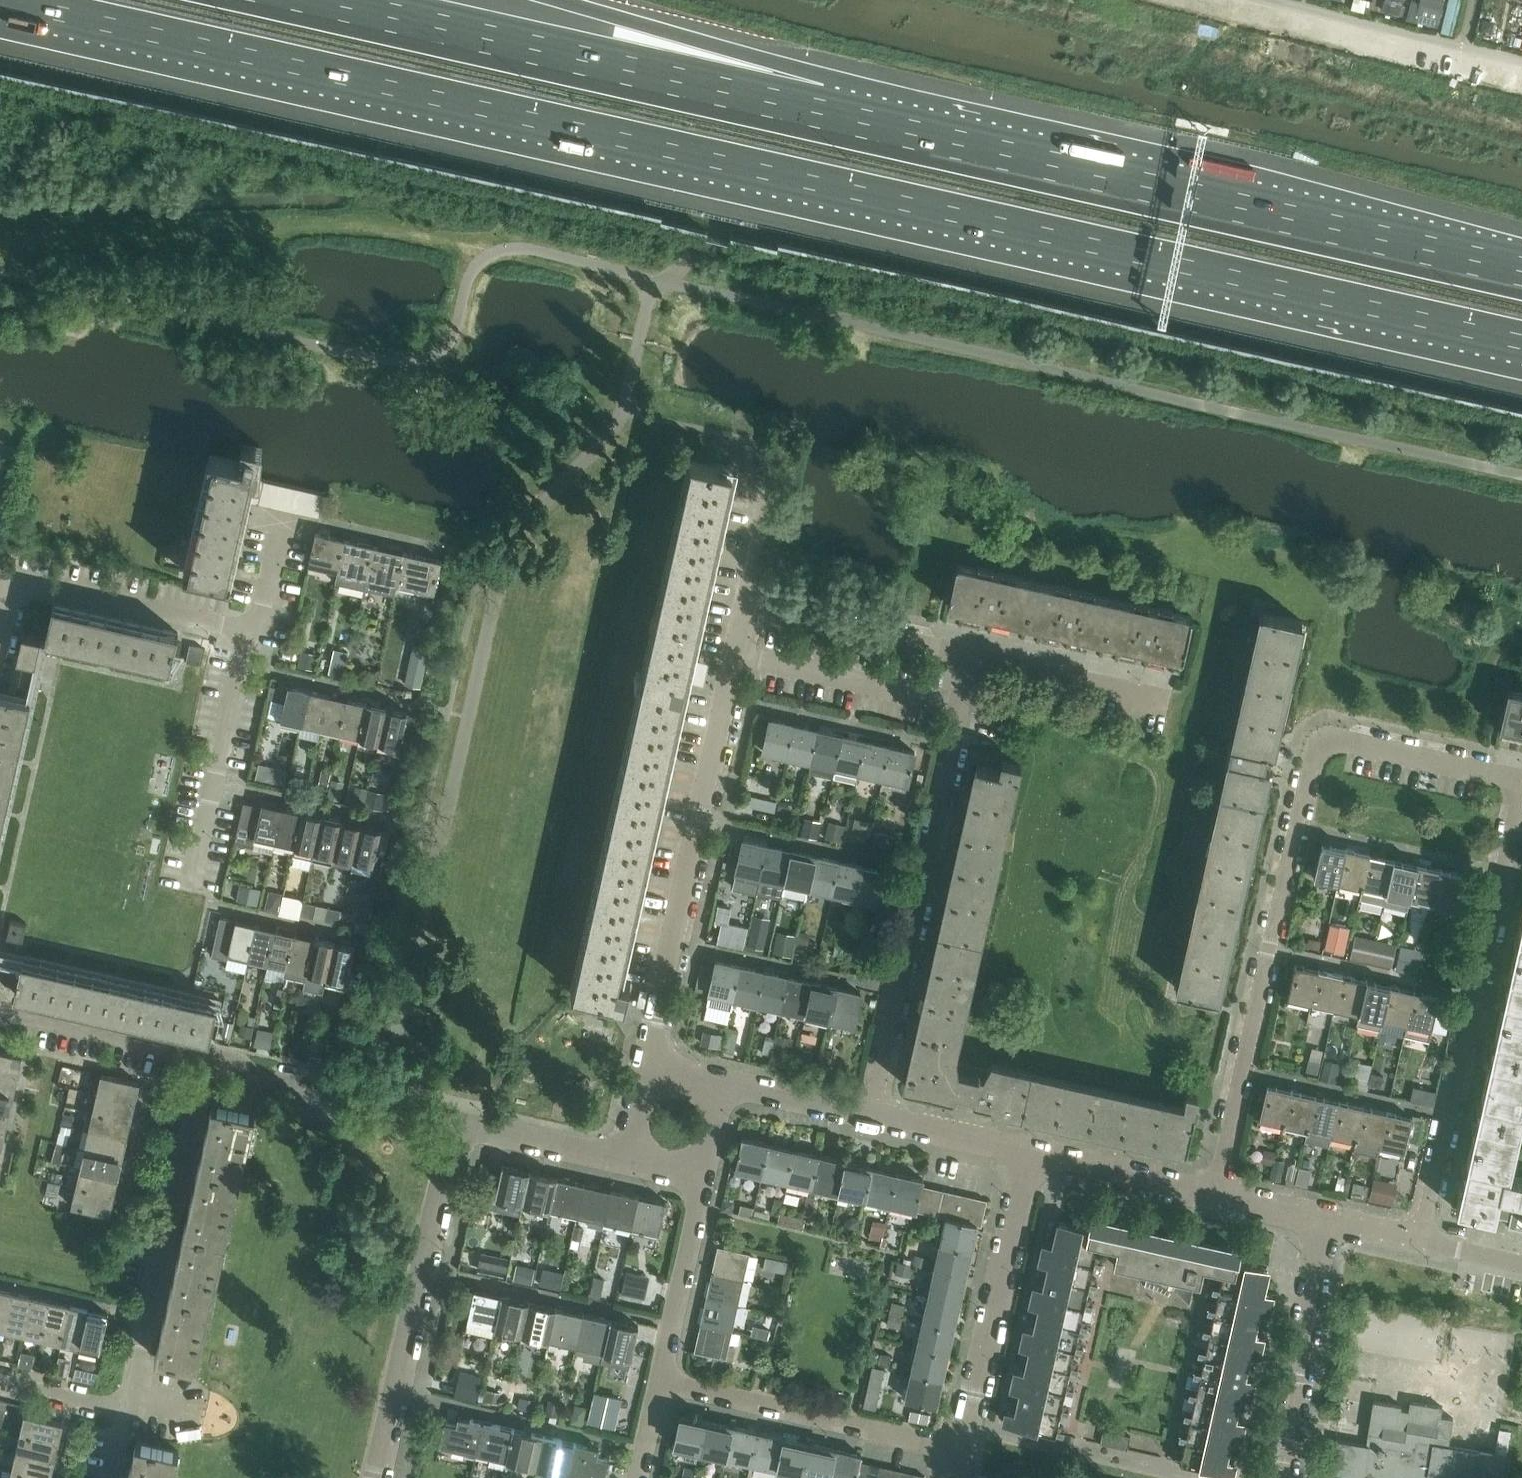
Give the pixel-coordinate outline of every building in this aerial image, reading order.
[(1402,13),(1404,3),(1392,0),(1388,0),(1386,9),(1402,13)] [(1415,11),(1431,13),(1433,0),(1416,0),(1415,11)] [(1443,29),(1455,32),(1462,0),(1450,0),(1443,29)] [(215,461),(198,534),(190,568),(185,567),(184,571),(231,581),(235,561),(232,561),(246,500),(259,503),(264,480),(262,480),(264,449),(244,444),(239,462),(211,456),(210,459),(215,461)] [(737,470),(691,459),(573,991),(614,999),(613,1005),(625,1008),(626,1002),(627,1002),(632,980),(624,979),(690,682),(694,683),(699,661),(694,660),(737,470)] [(277,483),(264,480),(259,503),(272,506),(277,483)] [(272,506),(284,509),(289,486),(277,483),(272,506)] [(301,489),(289,486),(284,509),(295,511),(301,489)] [(295,511),(307,514),(313,491),(301,489),(295,511)] [(325,494),(313,491),(307,514),(320,517),(325,494)] [(309,565),(339,571),(346,539),(317,533),(309,565)] [(346,539),(339,571),(336,583),(366,589),(376,546),(346,539)] [(394,596),(397,584),(404,552),(376,546),(366,589),(394,596)] [(441,561),(404,552),(397,584),(434,593),(441,561)] [(948,603),(1022,620),(1031,580),(956,563),(948,603)] [(1113,599),(1031,580),(1022,620),(1104,639),(1113,599)] [(1192,617),(1113,599),(1104,639),(1183,657),(1192,617)] [(1,860),(49,645),(168,671),(177,632),(54,604),(46,637),(24,632),(18,658),(36,662),(28,697),(0,691),(0,863),(1,860)] [(1181,990),(1191,992),(1216,998),(1301,621),(1266,613),(1236,744),(1229,742),(1226,758),(1232,760),(1181,990)] [(408,676),(421,679),(431,641),(418,637),(408,676)] [(190,643),(186,661),(199,664),(203,646),(190,643)] [(335,647),(331,672),(347,674),(350,649),(335,647)] [(316,667),(319,653),(303,649),(300,664),(316,667)] [(301,724),(309,690),(288,686),(281,720),(301,724)] [(1521,731),(1521,692),(1508,689),(1500,726),(1521,731)] [(328,695),(309,690),(301,724),(321,729),(328,695)] [(348,699),(328,695),(321,729),(340,733),(348,699)] [(368,704),(348,699),(340,733),(360,738),(368,704)] [(387,708),(368,704),(360,738),(379,742),(387,708)] [(387,708),(379,742),(400,747),(407,713),(387,708)] [(788,761),(796,725),(771,719),(763,751),(775,754),(774,758),(788,761)] [(811,766),(819,730),(796,725),(788,761),(789,757),(811,762),(811,766)] [(819,730),(811,766),(810,773),(833,778),(835,771),(843,735),(819,730)] [(867,741),(843,735),(835,771),(836,767),(859,773),(858,777),(859,777),(867,741)] [(859,777),(882,782),(890,746),(867,741),(859,777)] [(914,751),(890,746),(882,782),(883,782),(882,786),(904,791),(906,783),(907,784),(914,751)] [(978,764),(911,1061),(906,1086),(953,1096),(975,1101),(1186,1149),(1194,1112),(1193,1112),(1197,1096),(1185,1093),(1181,1110),(989,1067),(987,1070),(981,1069),(948,1061),(1008,790),(1014,791),(1017,775),(1018,776),(1021,763),(1002,759),(1000,769),(978,764)] [(776,810),(779,798),(753,793),(751,805),(776,810)] [(253,847),(255,837),(275,842),(283,807),(262,803),(261,806),(243,802),(234,843),(253,847)] [(302,812),(283,807),(275,842),(294,846),(302,812)] [(292,855),(312,859),(322,816),(302,812),(294,846),(292,855)] [(332,864),(341,821),(322,816),(312,859),(332,864)] [(806,817),(803,833),(821,836),(824,821),(806,817)] [(853,833),(870,838),(875,821),(857,817),(853,833)] [(351,868),(353,859),(360,825),(341,821),(332,864),(351,868)] [(827,835),(844,840),(848,826),(830,821),(827,835)] [(381,830),(360,825),(353,859),(373,864),(381,830)] [(737,871),(762,876),(769,845),(744,839),(737,871)] [(1346,849),(1321,843),(1313,878),(1338,883),(1346,849)] [(762,876),(785,882),(793,850),(769,845),(762,876)] [(1370,854),(1346,849),(1338,883),(1362,889),(1370,854)] [(806,899),(809,887),(816,856),(793,850),(785,882),(783,894),(806,899)] [(1383,905),(1386,894),(1393,860),(1370,854),(1362,889),(1359,900),(1383,905)] [(840,861),(816,856),(809,887),(832,893),(840,861)] [(1417,865),(1393,860),(1386,894),(1383,905),(1407,910),(1410,900),(1417,865)] [(832,893),(856,899),(864,866),(840,861),(832,893)] [(1410,900),(1433,905),(1441,871),(1417,865),(1410,900)] [(887,872),(864,866),(856,899),(880,904),(887,872)] [(1466,876),(1441,871),(1433,905),(1458,911),(1466,876)] [(242,883),(239,899),(260,902),(263,886),(242,883)] [(284,896),(282,913),(341,920),(343,904),(284,896)] [(754,913),(749,945),(767,948),(772,916),(754,913)] [(1457,1209),(1494,1218),(1494,1216),(1509,1220),(1510,1212),(1521,1215),(1521,1178),(1504,1174),(1521,1094),(1521,917),(1457,1209)] [(1329,949),(1346,952),(1352,922),(1334,919),(1329,949)] [(7,939),(24,943),(28,924),(11,920),(7,939)] [(235,920),(228,954),(248,959),(256,925),(235,920)] [(723,941),(744,946),(749,925),(728,920),(723,941)] [(256,925),(248,959),(268,963),(276,929),(256,925)] [(276,929),(268,963),(288,968),(295,934),(276,929)] [(779,929),(775,950),(795,954),(799,933),(779,929)] [(288,968),(285,977),(305,981),(307,972),(315,938),(295,934),(288,968)] [(305,981),(303,988),(322,992),(324,984),(326,976),(333,942),(315,938),(307,972),(305,981)] [(1374,949),(1375,942),(1365,939),(1365,943),(1355,941),(1351,957),(1371,961),(1374,949)] [(326,976),(324,984),(345,989),(347,981),(354,947),(333,942),(326,976)] [(1419,974),(1426,948),(1403,942),(1396,968),(1419,974)] [(23,963),(16,993),(210,1036),(218,998),(0,949),(0,958),(23,963)] [(1390,966),(1393,954),(1374,949),(1371,961),(1390,966)] [(732,1009),(734,998),(741,966),(717,960),(707,1004),(732,1009)] [(1311,1004),(1318,970),(1294,964),(1286,998),(1311,1004)] [(734,998),(758,1004),(766,971),(741,966),(734,998)] [(1342,975),(1318,970),(1311,1004),(1335,1009),(1342,975)] [(789,976),(766,971),(758,1004),(781,1009),(789,976)] [(1367,981),(1342,975),(1335,1009),(1359,1015),(1367,981)] [(813,982),(789,976),(781,1009),(805,1014),(813,982)] [(1390,986),(1367,981),(1359,1015),(1357,1025),(1380,1030),(1383,1020),(1390,986)] [(837,987),(813,982),(805,1014),(829,1020),(837,987)] [(1414,992),(1390,986),(1383,1020),(1406,1026),(1414,992)] [(861,993),(837,987),(829,1020),(853,1025),(861,993)] [(1438,997),(1414,992),(1406,1026),(1404,1035),(1428,1041),(1438,997)] [(739,1031),(705,1027),(703,1044),(737,1048),(739,1031)] [(18,1076),(23,1056),(0,1050),(0,1072),(18,1076)] [(1360,1066),(1359,1086),(1394,1087),(1395,1061),(1385,1060),(1385,1066),(1360,1066)] [(18,1076),(0,1072),(0,1091),(14,1094),(18,1076)] [(102,1073),(98,1094),(135,1102),(140,1082),(102,1073)] [(1267,1085),(1259,1119),(1284,1125),(1292,1091),(1267,1085)] [(14,1094),(0,1091),(0,1110),(10,1113),(14,1094)] [(1292,1091),(1284,1125),(1307,1130),(1315,1096),(1292,1091)] [(131,1120),(135,1102),(98,1094),(93,1112),(131,1120)] [(1307,1130),(1305,1140),(1329,1145),(1331,1136),(1339,1101),(1315,1096),(1307,1130)] [(1339,1101),(1331,1136),(1355,1141),(1363,1107),(1339,1101)] [(213,1104),(156,1356),(198,1365),(254,1113),(213,1104)] [(1355,1141),(1353,1151),(1377,1156),(1379,1147),(1387,1112),(1363,1107),(1355,1141)] [(10,1113),(0,1110),(0,1130),(6,1131),(10,1113)] [(127,1139),(131,1120),(93,1112),(89,1131),(127,1139)] [(1387,1112),(1379,1147),(1403,1152),(1411,1118),(1387,1112)] [(123,1158),(127,1139),(89,1131),(85,1149),(123,1158)] [(735,1170),(762,1176),(769,1144),(743,1138),(735,1170)] [(795,1150),(769,1144),(762,1176),(787,1182),(795,1150)] [(119,1176),(123,1158),(85,1149),(81,1168),(119,1176)] [(820,1156),(795,1150),(787,1182),(785,1192),(803,1196),(807,1194),(809,1187),(813,1188),(820,1156)] [(813,1188),(839,1194),(846,1162),(820,1156),(813,1188)] [(872,1168),(846,1162),(839,1194),(865,1199),(872,1168)] [(488,1173),(481,1206),(521,1215),(523,1203),(530,1171),(503,1165),(500,1176),(488,1173)] [(114,1195),(119,1176),(81,1168),(77,1187),(114,1195)] [(865,1199),(890,1205),(897,1173),(872,1168),(865,1199)] [(530,1171),(523,1203),(549,1209),(557,1177),(530,1171)] [(924,1180),(897,1173),(890,1205),(917,1211),(922,1186),(924,1180)] [(557,1177),(549,1209),(576,1215),(584,1183),(557,1177)] [(1375,1180),(1370,1199),(1392,1203),(1396,1184),(1375,1180)] [(584,1183),(576,1215),(589,1218),(587,1226),(602,1229),(604,1221),(611,1189),(584,1183)] [(927,1214),(933,1188),(922,1186),(917,1211),(927,1214)] [(114,1195),(77,1187),(72,1205),(110,1214),(114,1195)] [(943,1190),(933,1188),(927,1214),(937,1216),(943,1190)] [(611,1189),(604,1221),(631,1227),(638,1195),(611,1189)] [(937,1216),(945,1218),(948,1218),(953,1193),(943,1190),(937,1216)] [(964,1195),(953,1193),(948,1218),(959,1221),(964,1195)] [(638,1195),(631,1227),(658,1234),(666,1201),(638,1195)] [(975,1197),(964,1195),(959,1221),(969,1223),(975,1197)] [(975,1197),(969,1223),(976,1225),(980,1226),(986,1200),(975,1197)] [(945,1218),(939,1243),(971,1250),(976,1225),(969,1223),(959,1221),(948,1218),(945,1218)] [(1091,1218),(1089,1228),(1090,1228),(1087,1240),(1098,1243),(1098,1244),(1117,1248),(1114,1264),(1148,1272),(1145,1285),(1153,1287),(1161,1290),(1168,1294),(1172,1288),(1192,1292),(1194,1282),(1200,1284),(1204,1267),(1223,1272),(1223,1271),(1235,1274),(1237,1261),(1238,1261),(1240,1251),(1229,1249),(1230,1247),(1220,1245),(1219,1247),(1208,1244),(1209,1242),(1198,1240),(1198,1242),(1187,1239),(1188,1238),(1177,1235),(1177,1237),(1154,1232),(1155,1230),(1144,1228),(1144,1230),(1133,1227),(1134,1225),(1123,1223),(1123,1225),(1112,1223),(1113,1221),(1102,1218),(1102,1220),(1091,1218)] [(1095,1257),(1098,1244),(1098,1243),(1087,1240),(1090,1228),(1089,1228),(1060,1221),(1054,1245),(1045,1243),(1043,1253),(1094,1264),(1101,1266),(1102,1258),(1095,1257)] [(965,1277),(971,1250),(939,1243),(934,1269),(965,1277)] [(712,1273),(744,1280),(750,1253),(718,1246),(712,1273)] [(480,1268),(506,1275),(511,1256),(484,1250),(480,1268)] [(1047,1276),(1089,1285),(1096,1287),(1097,1279),(1091,1278),(1094,1264),(1043,1253),(1041,1263),(1050,1265),(1047,1276)] [(768,1258),(767,1266),(789,1269),(790,1260),(768,1258)] [(1267,1268),(1238,1261),(1237,1261),(1235,1274),(1223,1271),(1223,1272),(1220,1284),(1213,1283),(1211,1290),(1218,1292),(1269,1303),(1271,1293),(1262,1291),(1267,1268)] [(959,1302),(965,1277),(934,1269),(928,1295),(959,1302)] [(712,1273),(706,1298),(738,1306),(744,1280),(712,1273)] [(627,1275),(621,1298),(644,1304),(650,1281),(627,1275)] [(1086,1299),(1089,1285),(1047,1276),(1045,1287),(1036,1285),(1034,1295),(1084,1306),(1091,1308),(1093,1300),(1086,1299)] [(15,1292),(0,1289),(0,1328),(6,1330),(15,1292)] [(467,1321),(465,1331),(493,1337),(495,1327),(502,1295),(474,1289),(467,1321)] [(33,1296),(15,1292),(6,1330),(24,1334),(33,1296)] [(1267,1313),(1269,1303),(1218,1292),(1215,1305),(1208,1304),(1207,1311),(1214,1313),(1255,1322),(1258,1311),(1267,1313)] [(502,1295),(495,1327),(522,1333),(529,1301),(502,1295)] [(928,1295),(922,1321),(953,1328),(959,1302),(928,1295)] [(1038,1318),(1079,1327),(1086,1329),(1088,1321),(1081,1320),(1084,1306),(1034,1295),(1031,1305),(1040,1307),(1038,1318)] [(24,1334),(43,1338),(52,1301),(33,1296),(24,1334)] [(706,1298),(700,1324),(732,1331),(738,1306),(706,1298)] [(70,1305),(52,1301),(43,1338),(62,1343),(70,1305)] [(529,1301),(522,1333),(549,1339),(556,1307),(529,1301)] [(740,1303),(738,1324),(751,1326),(754,1305),(740,1303)] [(89,1309),(70,1305),(62,1343),(81,1347),(89,1309)] [(556,1307),(549,1339),(576,1345),(583,1313),(556,1307)] [(108,1314),(89,1309),(81,1347),(100,1351),(108,1314)] [(576,1345),(574,1357),(600,1363),(603,1351),(610,1319),(583,1313),(576,1345)] [(1202,1332),(1209,1334),(1260,1345),(1262,1335),(1253,1333),(1255,1322),(1214,1313),(1211,1327),(1204,1325),(1202,1332)] [(1076,1341),(1079,1327),(1038,1318),(1035,1329),(1026,1327),(1024,1337),(1075,1348),(1082,1350),(1083,1342),(1076,1341)] [(610,1319),(603,1351),(612,1354),(610,1363),(629,1367),(631,1358),(638,1325),(610,1319)] [(947,1354),(953,1328),(922,1321),(917,1347),(947,1354)] [(731,1359),(726,1358),(732,1331),(700,1324),(694,1351),(714,1355),(712,1364),(729,1368),(731,1359)] [(1257,1355),(1260,1345),(1209,1334),(1206,1348),(1199,1346),(1197,1354),(1204,1355),(1246,1364),(1248,1353),(1257,1355)] [(1029,1360),(1070,1369),(1077,1371),(1079,1364),(1072,1362),(1075,1348),(1024,1337),(1022,1347),(1031,1349),(1029,1360)] [(917,1347),(911,1372),(942,1379),(947,1354),(917,1347)] [(1193,1375),(1200,1376),(1250,1387),(1252,1378),(1243,1376),(1246,1364),(1204,1355),(1201,1369),(1194,1367),(1193,1375)] [(1067,1383),(1070,1369),(1029,1360),(1026,1371),(1017,1369),(1015,1379),(1065,1390),(1072,1392),(1074,1385),(1067,1383)] [(68,1368),(57,1365),(55,1376),(66,1379),(68,1368)] [(936,1405),(942,1379),(911,1372),(906,1398),(936,1405)] [(1248,1398),(1250,1387),(1200,1376),(1197,1390),(1190,1388),(1188,1396),(1195,1397),(1236,1406),(1239,1396),(1248,1398)] [(1019,1402),(1060,1412),(1067,1413),(1069,1406),(1062,1404),(1065,1390),(1015,1379),(1012,1389),(1022,1391),(1019,1402)] [(479,1398),(481,1386),(458,1382),(456,1394),(479,1398)] [(617,1426),(624,1396),(597,1389),(589,1420),(617,1426)] [(1183,1417),(1190,1418),(1241,1430),(1243,1420),(1234,1418),(1236,1406),(1195,1397),(1192,1411),(1185,1409),(1183,1417)] [(1361,1444),(1337,1439),(1332,1471),(1348,1474),(1348,1477),(1506,1477),(1509,1456),(1447,1446),(1452,1418),(1439,1415),(1441,1406),(1409,1401),(1408,1409),(1400,1408),(1400,1405),(1373,1400),(1365,1444),(1361,1444)] [(1057,1425),(1060,1412),(1019,1402),(1017,1413),(1007,1411),(1005,1421),(1014,1423),(1014,1424),(1056,1434),(1056,1433),(1063,1434),(1064,1427),(1057,1425)] [(25,1415),(21,1435),(59,1443),(63,1424),(25,1415)] [(458,1423),(446,1420),(440,1444),(476,1452),(477,1449),(483,1421),(459,1415),(458,1423)] [(699,1451),(706,1420),(680,1415),(673,1446),(699,1451)] [(1238,1440),(1241,1430),(1190,1418),(1187,1432),(1180,1430),(1178,1438),(1185,1439),(1227,1449),(1229,1438),(1238,1440)] [(732,1426),(706,1420),(699,1451),(725,1457),(732,1426)] [(514,1428),(483,1421),(477,1449),(508,1455),(514,1428)] [(758,1432),(732,1426),(725,1457),(751,1463),(758,1432)] [(545,1435),(514,1428),(508,1455),(539,1463),(545,1435)] [(1128,1449),(1131,1436),(1103,1430),(1100,1443),(1128,1449)] [(777,1469),(784,1438),(758,1432),(751,1463),(777,1469)] [(17,1453),(55,1461),(59,1443),(21,1435),(17,1453)] [(569,1470),(576,1442),(545,1435),(539,1463),(535,1477),(539,1477),(568,1477),(569,1470)] [(809,1443),(784,1438),(777,1469),(802,1474),(809,1443)] [(1222,1471),(1222,1470),(1231,1472),(1233,1462),(1224,1460),(1227,1449),(1185,1439),(1182,1453),(1175,1451),(1174,1459),(1181,1460),(1181,1461),(1222,1471)] [(129,1477),(172,1477),(178,1450),(137,1441),(129,1477)] [(576,1442),(569,1470),(568,1477),(605,1477),(610,1457),(598,1454),(599,1447),(576,1442)] [(836,1449),(809,1443),(802,1474),(820,1477),(829,1477),(836,1449)] [(836,1449),(829,1477),(856,1477),(860,1462),(862,1455),(836,1449)] [(55,1461),(17,1453),(13,1471),(42,1477),(51,1477),(55,1461)] [(870,1464),(860,1462),(856,1477),(867,1477),(870,1464)] [(870,1464),(867,1477),(877,1477),(880,1466),(870,1464)] [(877,1477),(889,1477),(891,1468),(880,1466),(877,1477)] [(891,1468),(889,1477),(901,1477),(902,1471),(891,1468)]
